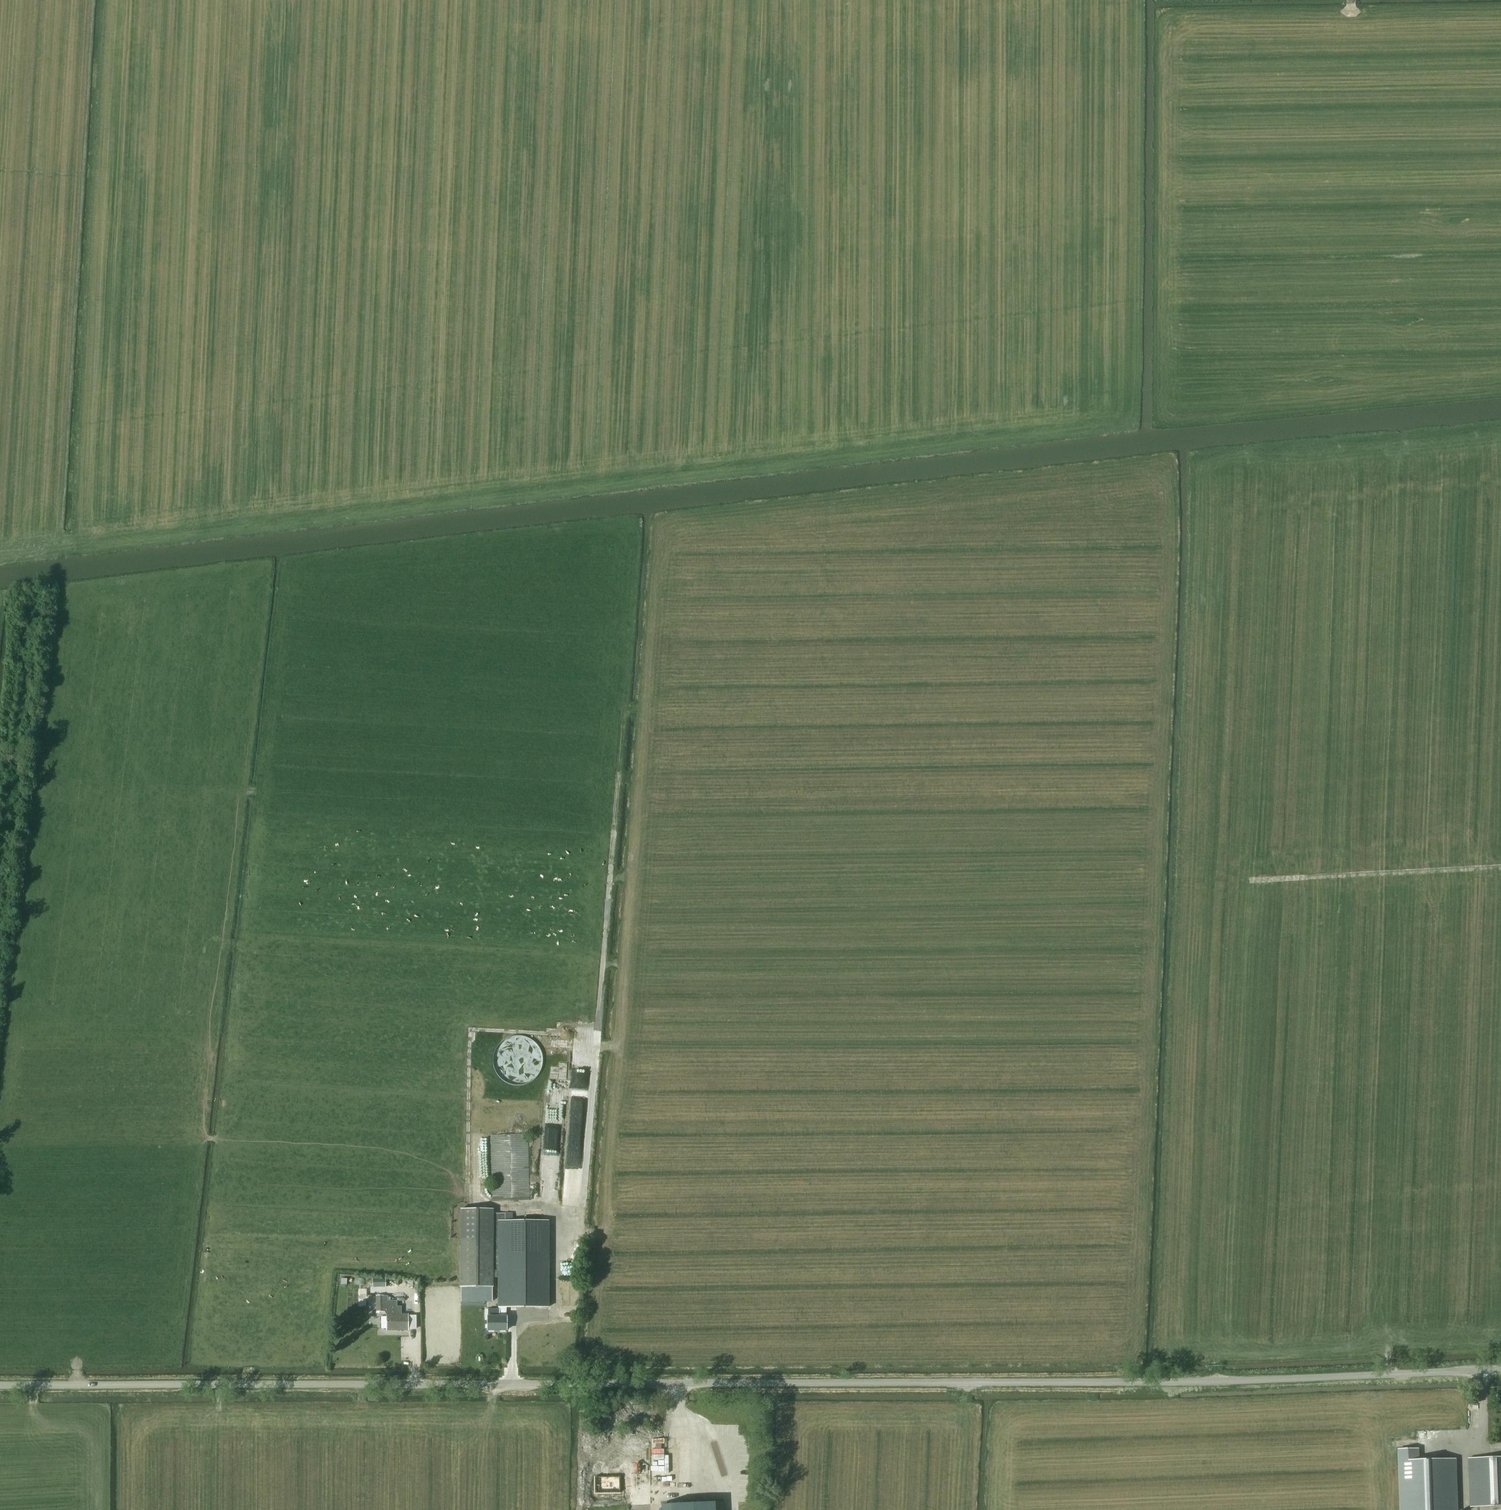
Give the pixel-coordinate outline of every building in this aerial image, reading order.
[(541,1074),(532,1034),(499,1042),(509,1082),(541,1074)] [(583,1074),(586,1075),(586,1049),(579,1049),(579,1045),(573,1045),(572,1086),(583,1086),(583,1074)] [(529,1134),(490,1135),(491,1201),(529,1200),(529,1134)] [(489,1301),(489,1307),(499,1307),(499,1317),(487,1317),(487,1330),(506,1330),(506,1317),(507,1317),(507,1307),(532,1307),(549,1307),(548,1271),(535,1271),(535,1268),(551,1268),(551,1244),(557,1244),(557,1228),(552,1228),(551,1221),(538,1222),(539,1228),(528,1228),(528,1239),(518,1240),(492,1239),(492,1209),(460,1209),(460,1287),(492,1288),(492,1278),(497,1278),(497,1301),(489,1301)] [(387,1315),(387,1330),(408,1330),(408,1315),(402,1315),(401,1306),(397,1306),(397,1301),(388,1301),(388,1296),(385,1296),(384,1287),(376,1287),(376,1296),(374,1296),(373,1312),(385,1312),(387,1315)] [(1401,1509),(1457,1509),(1455,1458),(1418,1459),(1417,1448),(1399,1448),(1401,1509)] [(1468,1458),(1470,1508),(1500,1506),(1500,1457),(1468,1458)] [(619,1470),(594,1471),(594,1487),(619,1487),(619,1470)]
